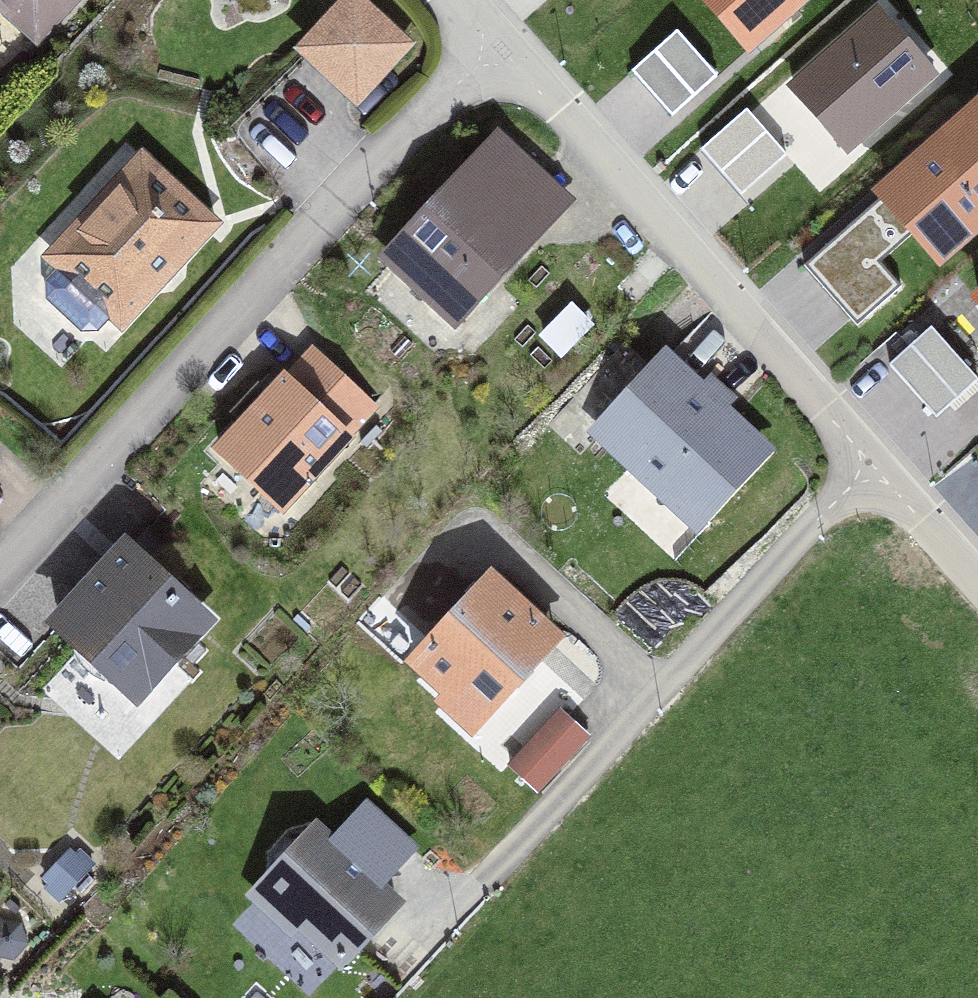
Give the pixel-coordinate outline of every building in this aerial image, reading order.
[(25,27),(49,0),(0,0),(0,4),(25,27)] [(284,64),(356,123),(413,54),(347,0),(337,0),(284,64)] [(747,64),(823,0),(692,0),(747,64)] [(938,78),(877,11),(787,92),(848,159),(938,78)] [(874,198),(940,274),(977,241),(977,107),(874,198)] [(378,267),(455,335),(574,202),(497,134),(378,267)] [(35,266),(113,337),(214,228),(136,156),(35,266)] [(970,306),(977,315),(977,299),(970,306)] [(572,449),(687,545),(760,456),(646,361),(572,449)] [(199,456),(268,523),(344,445),(275,378),(199,456)] [(39,643),(130,715),(202,624),(111,552),(39,643)] [(399,677),(472,738),(553,643),(479,581),(399,677)] [(560,709),(518,757),(543,780),(585,731),(560,709)] [(410,856),(360,819),(333,858),(381,897),(410,856)] [(242,904),(328,976),(388,904),(381,897),(333,858),(302,832),(242,904)]
